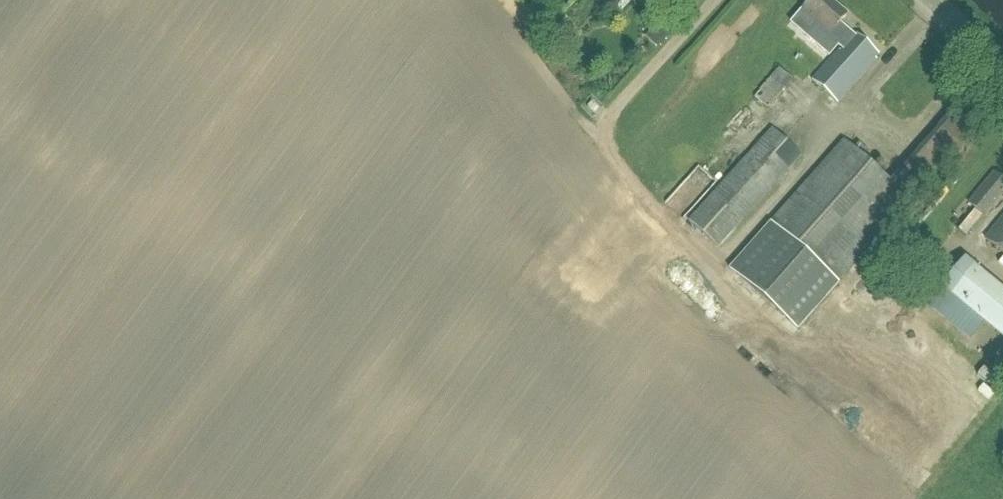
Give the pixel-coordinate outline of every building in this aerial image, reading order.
[(688,12),(699,0),(674,0),(688,12)] [(832,0),(813,0),(805,10),(828,30),(814,48),(831,62),(814,82),(837,102),(875,59),(872,56),(876,52),(856,34),(855,35),(842,24),(850,15),(832,0)] [(797,331),(836,284),(909,202),(913,206),(977,134),(954,114),(891,185),(843,142),(728,269),(797,331)] [(800,156),(770,129),(688,221),(717,248),(800,156)] [(993,172),(966,204),(973,210),(957,228),(966,236),(1002,193),(1002,181),(993,172)] [(985,242),(1002,257),(1002,219),(985,242)] [(984,324),(1002,340),(1002,291),(964,259),(940,288),(925,305),(970,341),(984,324)]
